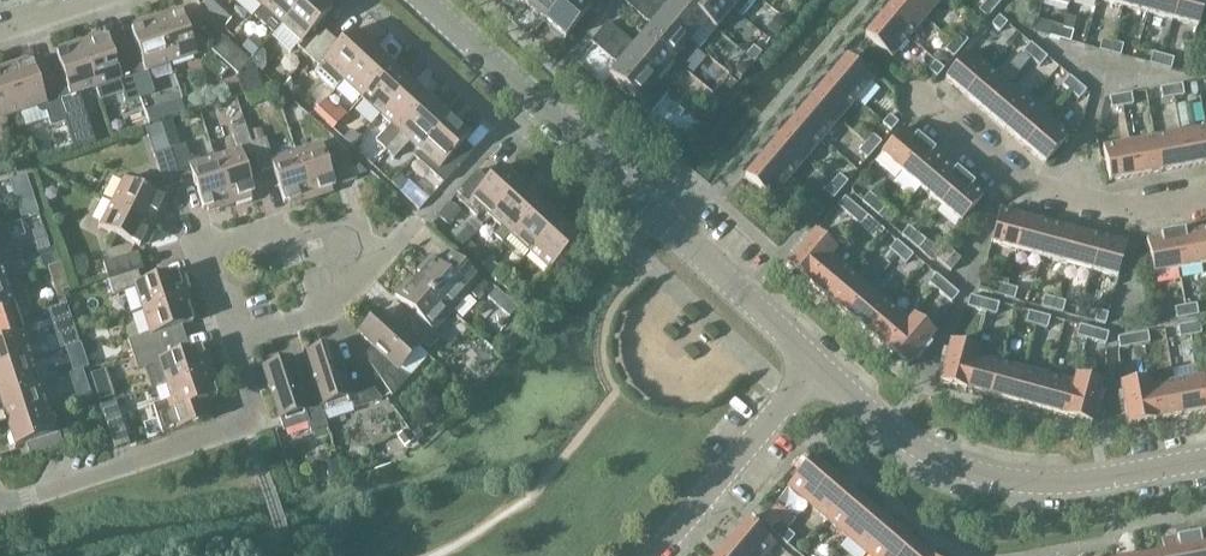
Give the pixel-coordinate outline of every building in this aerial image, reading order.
[(262,8),(252,19),(271,36),(281,26),(305,0),(269,0),(262,8)] [(318,0),(305,0),(281,26),(301,44),(297,47),(308,57),(328,35),(318,25),(331,11),(318,0)] [(525,5),(545,22),(564,0),(530,0),(525,5)] [(545,22),(566,39),(589,12),(593,15),(601,5),(595,0),(564,0),(545,22)] [(643,36),(672,62),(673,62),(680,68),(697,48),(690,42),(641,0),(628,0),(625,3),(651,26),(643,36)] [(706,23),(706,22),(686,5),(687,4),(682,0),(674,0),(669,6),(661,0),(641,0),(690,42),(706,23)] [(732,10),(721,0),(690,0),(687,4),(686,5),(706,22),(706,23),(715,31),(732,10)] [(732,10),(742,18),(758,0),(721,0),(732,10)] [(925,19),(902,0),(896,0),(882,17),(908,39),(925,19)] [(941,0),(902,0),(925,19),(941,0)] [(985,3),(994,10),(1001,2),(999,0),(987,0),(985,3)] [(1147,14),(1151,0),(1124,0),(1122,7),(1147,14)] [(1178,0),(1151,0),(1147,14),(1172,21),(1178,0)] [(1172,21),(1198,28),(1205,0),(1178,0),(1172,21)] [(994,10),(985,3),(978,11),(987,18),(994,10)] [(177,11),(155,18),(170,64),(196,56),(182,13),(178,15),(177,11)] [(999,16),(991,25),(1000,32),(1007,24),(999,16)] [(891,59),(908,39),(882,17),(864,37),(891,59)] [(147,72),(170,64),(155,18),(134,25),(135,29),(131,30),(142,65),(130,69),(140,98),(154,93),(147,72)] [(600,33),(656,81),(672,62),(643,36),(635,46),(608,23),(600,33)] [(1049,37),(1059,40),(1062,29),(1052,26),(1049,37)] [(1062,29),(1059,40),(1070,43),(1073,32),(1062,29)] [(342,82),(372,49),(352,31),(339,45),(328,35),(308,57),(319,67),(314,72),(334,91),(342,82)] [(609,76),(635,99),(632,103),(648,116),(669,92),(656,81),(600,33),(591,43),(618,66),(609,76)] [(959,34),(952,42),(961,49),(968,41),(959,34)] [(102,35),(80,42),(95,89),(99,101),(122,94),(125,103),(140,98),(130,69),(119,73),(107,38),(103,39),(102,35)] [(250,62),(223,38),(211,51),(238,76),(250,62)] [(1099,51),(1109,54),(1112,43),(1102,40),(1099,51)] [(67,90),(56,93),(65,122),(79,118),(72,96),(95,89),(80,42),(59,49),(60,53),(56,55),(67,90)] [(961,49),(952,42),(945,50),(953,58),(961,49)] [(1031,59),(1039,51),(1030,43),(1023,52),(1031,59)] [(1112,43),(1109,54),(1120,57),(1123,46),(1112,43)] [(342,82),(361,99),(391,67),(372,49),(342,82)] [(1047,58),(1039,51),(1031,59),(1040,67),(1047,58)] [(945,79),(965,97),(988,70),(967,53),(945,79)] [(1149,64),(1160,67),(1163,56),(1152,53),(1149,64)] [(1163,56),(1160,67),(1170,70),(1173,59),(1163,56)] [(846,58),(829,79),(855,101),(873,81),(846,58)] [(27,60),(5,67),(20,113),(36,108),(38,112),(42,114),(46,113),(50,127),(65,122),(56,93),(44,97),(32,62),(28,64),(27,60)] [(928,70),(936,77),(937,78),(944,69),(935,62),(928,70)] [(5,127),(7,123),(5,118),(20,113),(5,67),(0,68),(0,128),(5,127)] [(391,67),(361,99),(381,117),(410,84),(391,67)] [(965,97),(985,114),(1008,87),(988,70),(965,97)] [(1070,93),(1078,84),(1069,77),(1062,85),(1070,93)] [(829,79),(812,98),(838,121),(855,101),(829,79)] [(375,142),(385,151),(430,102),(410,84),(381,117),(390,126),(375,142)] [(1086,91),(1078,84),(1070,93),(1078,100),(1086,91)] [(1171,86),(1173,98),(1184,96),(1182,85),(1171,86)] [(1162,100),(1173,98),(1171,86),(1160,88),(1162,100)] [(1008,87),(985,114),(1005,130),(1027,104),(1008,87)] [(1131,94),(1120,96),(1122,107),(1133,105),(1131,94)] [(1122,107),(1120,96),(1109,97),(1111,109),(1122,107)] [(822,141),(838,121),(812,98),(795,118),(822,141)] [(176,99),(139,107),(142,120),(179,113),(176,99)] [(409,142),(419,152),(449,120),(430,102),(385,151),(394,159),(409,142)] [(1047,121),(1027,104),(1005,130),(1025,147),(1047,121)] [(882,124),(891,131),(898,123),(889,116),(882,124)] [(795,118),(778,138),(805,160),(822,141),(795,118)] [(449,120),(419,152),(439,170),(469,138),(449,120)] [(1067,138),(1047,121),(1025,147),(1045,165),(1067,138)] [(169,122),(161,125),(164,133),(171,130),(169,122)] [(237,152),(214,159),(230,206),(251,199),(250,195),(254,193),(243,158),(254,154),(251,144),(245,125),(230,130),(237,152)] [(880,155),(901,173),(925,144),(916,136),(914,138),(903,129),(880,155)] [(1180,134),(1186,168),(1205,164),(1205,132),(1205,129),(1180,134)] [(1180,134),(1154,139),(1160,173),(1186,168),(1180,134)] [(873,135),(865,144),(874,151),(881,143),(873,135)] [(166,138),(149,144),(153,155),(170,150),(166,138)] [(778,138),(762,158),(788,180),(805,160),(778,138)] [(289,207),(310,200),(295,153),(272,161),(265,139),(251,144),(254,154),(260,173),(272,169),(284,204),(288,203),(289,207)] [(1154,139),(1129,143),(1135,177),(1160,173),(1154,139)] [(1108,182),(1135,177),(1129,143),(1102,148),(1108,182)] [(874,151),(865,144),(858,152),(867,160),(874,151)] [(921,189),(943,163),(932,154),(934,152),(925,144),(901,173),(921,189)] [(184,145),(170,150),(180,179),(192,175),(203,210),(207,209),(208,213),(230,206),(214,159),(191,167),(184,145)] [(321,145),(295,153),(310,200),(332,193),(331,189),(335,187),(321,145)] [(181,184),(180,179),(170,150),(153,155),(165,190),(181,184)] [(357,180),(347,152),(332,156),(342,185),(357,180)] [(771,201),(788,180),(762,158),(744,178),(771,201)] [(954,172),(943,163),(921,189),(940,206),(965,177),(956,170),(954,172)] [(482,211),(490,218),(520,185),(501,167),(488,181),(477,172),(456,194),(460,198),(457,201),(475,218),(482,211)] [(832,183),(841,191),(848,182),(839,175),(832,183)] [(390,185),(413,207),(422,198),(399,176),(390,185)] [(974,185),(965,177),(940,206),(961,224),(983,197),(972,188),(974,185)] [(124,180),(112,204),(156,226),(166,206),(162,204),(164,200),(124,180)] [(833,199),(841,191),(832,183),(825,192),(833,199)] [(502,244),(510,236),(540,203),(520,185),(490,218),(500,227),(492,235),(502,244)] [(30,194),(12,200),(19,220),(37,214),(30,194)] [(861,202),(870,209),(877,201),(869,194),(861,202)] [(852,204),(844,197),(837,206),(845,213),(852,204)] [(877,201),(870,209),(878,217),(886,208),(877,201)] [(540,203),(510,236),(529,253),(559,221),(540,203)] [(808,211),(817,219),(824,210),(815,203),(808,211)] [(145,246),(156,226),(112,204),(99,228),(140,248),(141,244),(145,246)] [(852,204),(845,213),(852,219),(860,210),(852,204)] [(990,243),(1016,250),(1025,216),(999,209),(990,243)] [(852,219),(860,226),(867,217),(860,210),(852,219)] [(1016,250),(1041,257),(1050,224),(1025,216),(1016,250)] [(579,239),(559,221),(529,253),(549,271),(579,239)] [(1050,224),(1041,257),(1066,264),(1075,230),(1050,224)] [(31,231),(35,244),(47,240),(43,227),(31,231)] [(901,236),(909,243),(917,234),(908,227),(901,236)] [(1100,237),(1075,230),(1066,264),(1091,271),(1100,237)] [(1198,231),(1204,265),(1205,265),(1205,230),(1198,231)] [(1179,270),(1204,265),(1198,231),(1184,234),(1183,231),(1172,233),(1179,270)] [(807,284),(808,283),(808,282),(830,256),(831,256),(836,251),(814,233),(786,266),(807,284)] [(1152,275),(1179,270),(1172,233),(1160,235),(1160,238),(1146,241),(1152,275)] [(917,234),(909,243),(918,250),(925,241),(917,234)] [(1126,245),(1100,237),(1091,271),(1117,278),(1126,245)] [(47,240),(35,244),(39,255),(51,252),(47,240)] [(897,257),(904,248),(896,241),(888,250),(897,257)] [(913,255),(904,248),(897,257),(905,264),(913,255)] [(947,248),(937,260),(936,261),(950,272),(961,260),(947,248)] [(0,255),(0,282),(6,280),(2,267),(12,264),(8,252),(0,255)] [(103,264),(108,281),(137,271),(143,270),(137,253),(103,264)] [(420,275),(416,280),(451,312),(469,293),(475,300),(487,287),(452,255),(441,267),(430,257),(417,272),(420,275)] [(808,282),(808,283),(827,299),(850,273),(831,256),(830,256),(808,282)] [(135,288),(142,311),(189,296),(182,275),(178,276),(176,272),(141,283),(137,271),(108,281),(113,295),(135,288)] [(827,299),(847,316),(870,290),(850,273),(827,299)] [(943,281),(935,275),(928,283),(936,290),(943,281)] [(25,318),(21,305),(26,303),(18,277),(6,280),(0,282),(0,326),(25,318)] [(434,332),(451,312),(416,280),(411,285),(408,282),(394,296),(416,316),(405,327),(429,350),(440,338),(434,332)] [(936,290),(943,296),(951,288),(943,281),(936,290)] [(992,294),(1003,297),(1006,285),(995,283),(992,294)] [(1006,285),(1003,297),(1013,300),(1016,288),(1006,285)] [(958,294),(951,288),(943,296),(951,303),(958,294)] [(870,290),(847,316),(867,333),(889,306),(870,290)] [(979,298),(969,295),(966,306),(975,309),(979,298)] [(128,341),(132,355),(161,346),(158,335),(193,323),(192,319),(196,318),(189,296),(142,311),(149,334),(128,341)] [(1051,310),(1054,299),(1043,296),(1040,307),(1051,310)] [(979,298),(975,309),(985,311),(988,300),(979,298)] [(1064,302),(1054,299),(1051,310),(1061,313),(1064,302)] [(995,314),(998,303),(988,300),(985,311),(995,314)] [(67,305),(48,310),(55,330),(73,325),(67,305)] [(1196,305),(1185,307),(1187,318),(1198,316),(1196,305)] [(909,323),(908,323),(889,306),(867,333),(886,349),(887,350),(909,323)] [(1187,318),(1185,307),(1174,309),(1176,320),(1187,318)] [(1035,325),(1038,314),(1028,311),(1024,322),(1035,325)] [(1096,311),(1093,322),(1104,325),(1107,314),(1096,311)] [(398,370),(419,347),(380,312),(359,335),(379,354),(369,364),(392,397),(408,379),(398,370)] [(1049,317),(1038,314),(1035,325),(1046,328),(1049,317)] [(887,350),(886,349),(885,350),(906,368),(934,335),(913,317),(908,323),(909,323),(887,350)] [(32,360),(27,345),(33,343),(25,318),(0,326),(0,370),(32,360)] [(1199,323),(1189,325),(1191,337),(1202,335),(1199,323)] [(1078,325),(1075,337),(1085,339),(1088,328),(1078,325)] [(1191,337),(1189,325),(1178,327),(1180,339),(1191,337)] [(1094,342),(1097,331),(1090,329),(1088,328),(1085,339),(1086,340),(1094,342)] [(1097,331),(1094,342),(1104,345),(1107,334),(1097,331)] [(1140,346),(1150,344),(1148,333),(1138,335),(1140,346)] [(1138,335),(1128,337),(1130,348),(1140,346),(1138,335)] [(1120,350),(1130,348),(1128,337),(1118,338),(1120,350)] [(974,357),(975,357),(977,350),(950,342),(939,384),(965,392),(966,390),(965,390),(974,357)] [(165,358),(161,346),(132,355),(137,370),(159,363),(166,386),(213,371),(206,350),(202,351),(201,347),(165,358)] [(304,356),(313,382),(320,406),(350,397),(354,410),(381,401),(357,368),(341,373),(333,347),(304,356)] [(965,390),(966,390),(990,397),(999,363),(975,357),(974,357),(965,390)] [(85,359),(71,363),(74,373),(82,370),(88,368),(85,359)] [(0,370),(0,397),(40,384),(32,360),(0,370)] [(324,419),(320,406),(313,382),(300,387),(291,360),(263,369),(283,432),(307,424),(311,436),(328,431),(324,419)] [(990,397),(1015,404),(1024,370),(999,363),(990,397)] [(74,373),(68,374),(71,383),(85,379),(82,370),(74,373)] [(1024,370),(1015,404),(1040,410),(1049,377),(1024,370)] [(220,393),(213,371),(166,386),(171,400),(153,406),(162,436),(214,419),(208,401),(217,398),(216,394),(220,393)] [(1074,384),(1073,384),(1049,377),(1040,410),(1064,417),(1065,417),(1074,384)] [(1065,417),(1064,417),(1064,418),(1091,425),(1102,384),(1075,377),(1073,384),(1074,384),(1065,417)] [(1199,378),(1173,382),(1180,416),(1205,412),(1199,378)] [(1148,387),(1147,380),(1120,385),(1128,427),(1155,422),(1155,421),(1154,421),(1148,387)] [(1154,421),(1155,421),(1180,416),(1173,382),(1148,387),(1154,421)] [(40,384),(0,397),(0,405),(6,423),(48,409),(40,384)] [(56,434),(48,409),(6,423),(14,448),(26,445),(30,459),(63,448),(58,434),(56,434)] [(120,417),(105,422),(114,450),(129,445),(120,417)] [(807,505),(832,476),(811,459),(787,487),(807,505)] [(827,521),(851,493),(832,476),(807,505),(827,521)] [(847,538),(871,510),(851,493),(827,521),(847,538)] [(847,538),(867,555),(891,527),(881,518),(871,510),(847,538)] [(775,545),(747,521),(730,541),(748,555),(766,555),(775,545)] [(778,538),(786,530),(777,522),(770,531),(778,538)] [(868,555),(900,555),(911,543),(891,527),(867,555),(868,555)] [(794,537),(786,530),(778,538),(787,545),(794,537)] [(1186,537),(1190,555),(1205,555),(1205,533),(1186,537)] [(1186,537),(1161,541),(1163,554),(1165,554),(1166,555),(1190,555),(1186,537)] [(730,541),(717,555),(748,555),(730,541)] [(900,555),(926,555),(911,543),(900,555)]
